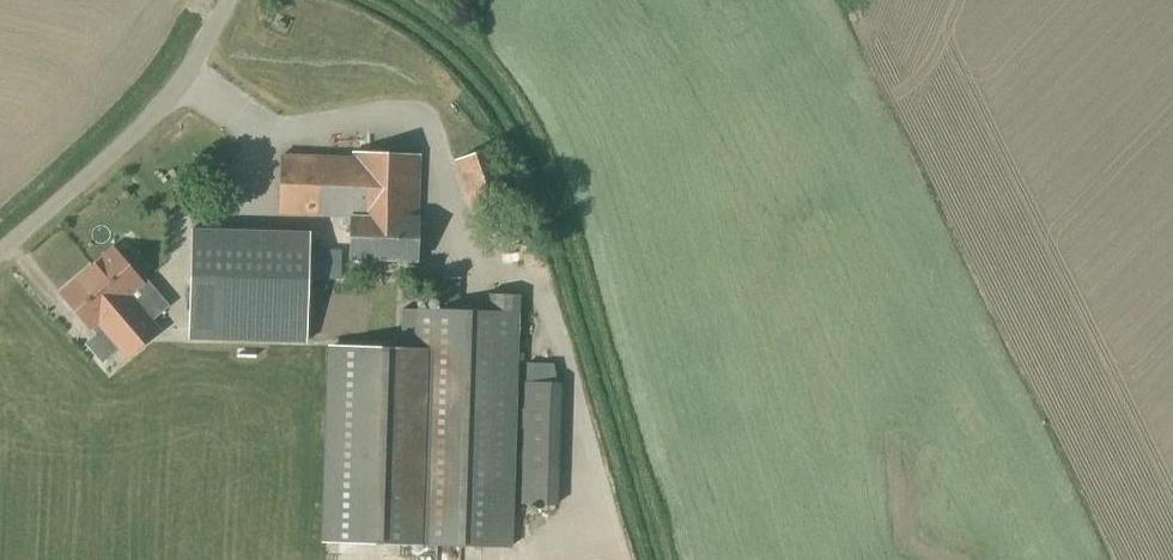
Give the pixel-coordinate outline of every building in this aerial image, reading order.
[(470,212),(510,199),(493,147),(454,160),(470,212)] [(351,157),(280,154),(277,215),(349,217),(348,259),(417,261),(418,218),(420,155),(351,152),(351,157)] [(202,339),(293,341),(307,341),(309,231),(190,228),(187,339),(202,339)] [(88,325),(95,319),(127,356),(158,330),(127,292),(141,280),(114,247),(60,292),(88,325)] [(459,304),(460,279),(440,279),(440,303),(447,303),(459,304)] [(512,482),(517,312),(401,309),(400,346),(327,345),(321,541),(508,546),(512,482)]
